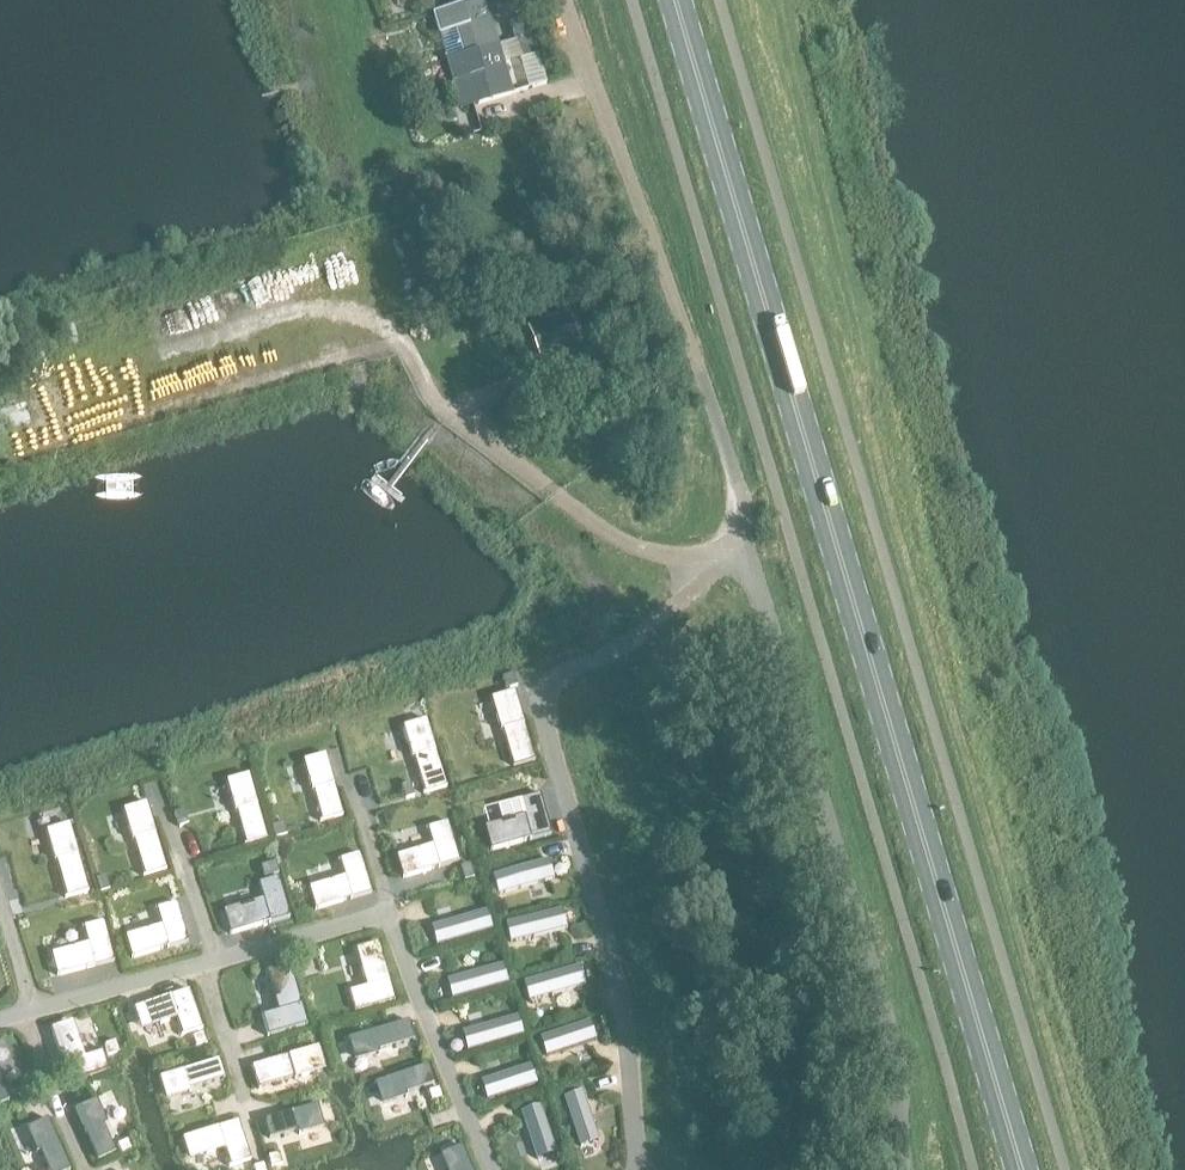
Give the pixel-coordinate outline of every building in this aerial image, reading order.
[(499,46),(486,0),(483,0),(451,10),(451,9),(433,14),(440,35),(457,30),(465,56),(465,57),(499,46)] [(483,0),(448,0),(451,9),(451,10),(483,0)] [(515,42),(533,36),(528,18),(509,23),(515,42)] [(533,36),(515,42),(502,46),(507,62),(538,53),(533,36)] [(465,57),(465,56),(447,62),(453,82),(471,77),(479,105),(513,94),(499,46),(465,57)] [(569,312),(528,328),(540,358),(581,342),(580,339),(587,337),(577,312),(570,315),(569,312)] [(0,406),(0,424),(28,416),(23,399),(0,406)] [(517,695),(495,702),(495,704),(503,730),(505,730),(516,766),(537,759),(518,697),(517,695)] [(429,721),(406,728),(407,730),(415,756),(416,755),(427,792),(448,785),(429,723),(429,721)] [(327,756),(305,762),(313,791),(315,790),(324,821),(344,815),(327,756)] [(251,777),(228,783),(228,784),(236,811),(238,811),(248,844),(268,839),(251,777)] [(411,783),(402,786),(406,799),(415,797),(411,783)] [(526,819),(489,829),(495,850),(550,835),(539,795),(521,801),(526,819)] [(148,806),(125,813),(125,814),(133,840),(135,840),(146,876),(167,869),(148,807),(148,806)] [(184,810),(174,814),(180,828),(189,824),(184,810)] [(436,847),(399,857),(405,878),(460,862),(448,823),(430,828),(436,847)] [(71,826),(48,833),(49,834),(56,861),(58,860),(68,897),(89,890),(72,828),(71,826)] [(347,878),(311,889),(317,909),(372,893),(360,854),(342,860),(347,878)] [(548,860),(493,876),(498,895),(554,879),(548,860)] [(470,864),(461,867),(465,881),(475,878),(470,864)] [(106,876),(97,879),(101,893),(110,890),(106,876)] [(264,902),(228,913),(234,934),(289,917),(277,878),(259,884),(264,902)] [(164,927),(127,937),(133,958),(188,942),(177,903),(158,908),(164,927)] [(563,909),(507,924),(511,942),(568,928),(563,909)] [(487,911),(432,927),(437,946),(493,929),(487,911)] [(90,945),(53,955),(59,976),(114,961),(103,922),(85,927),(90,945)] [(369,986),(351,991),(356,1010),(395,998),(380,946),(359,952),(369,986)] [(503,964),(447,980),(453,999),(508,983),(503,964)] [(580,966),(525,982),(530,1001),(585,985),(580,966)] [(281,1012),(263,1017),(269,1036),(308,1024),(291,969),(270,975),(281,1012)] [(189,989),(134,1008),(141,1029),(178,1017),(184,1034),(202,1027),(189,989)] [(243,1013),(232,1016),(234,1023),(245,1019),(243,1013)] [(519,1016),(463,1032),(468,1051),(524,1035),(519,1016)] [(409,1021),(349,1038),(355,1060),(379,1053),(378,1049),(414,1039),(409,1021)] [(591,1021),(541,1038),(547,1056),(597,1040),(591,1021)] [(72,1023),(52,1030),(71,1085),(109,1071),(102,1053),(85,1059),(72,1023)] [(164,1055),(180,1050),(173,1028),(158,1032),(164,1055)] [(204,1033),(193,1036),(196,1047),(207,1043),(204,1033)] [(116,1041),(105,1045),(109,1056),(120,1053),(116,1041)] [(317,1047),(253,1066),(259,1086),(295,1075),(296,1078),(324,1070),(317,1047)] [(219,1059),(160,1078),(166,1099),(190,1092),(189,1088),(224,1077),(219,1059)] [(531,1065),(482,1082),(488,1100),(537,1084),(531,1065)] [(428,1066),(375,1084),(382,1104),(407,1096),(406,1093),(434,1083),(428,1066)] [(9,1103),(0,1080),(0,1106),(9,1103)] [(440,1088),(430,1091),(433,1101),(443,1098),(440,1088)] [(121,1089),(98,1098),(106,1119),(129,1111),(121,1089)] [(583,1091),(564,1097),(581,1147),(599,1141),(583,1091)] [(97,1103),(76,1112),(98,1163),(115,1155),(103,1128),(107,1126),(97,1103)] [(541,1105),(522,1112),(537,1159),(557,1152),(541,1105)] [(315,1106),(265,1120),(270,1138),(299,1130),(300,1133),(321,1127),(315,1106)] [(239,1121),(183,1139),(189,1159),(226,1147),(232,1165),(251,1159),(239,1121)] [(29,1133),(38,1154),(41,1152),(49,1169),(69,1169),(49,1124),(29,1133)] [(128,1140),(118,1145),(122,1155),(133,1150),(128,1140)] [(444,1157),(449,1169),(473,1169),(465,1148),(444,1157)] [(279,1153),(269,1156),(271,1166),(282,1163),(279,1153)]
